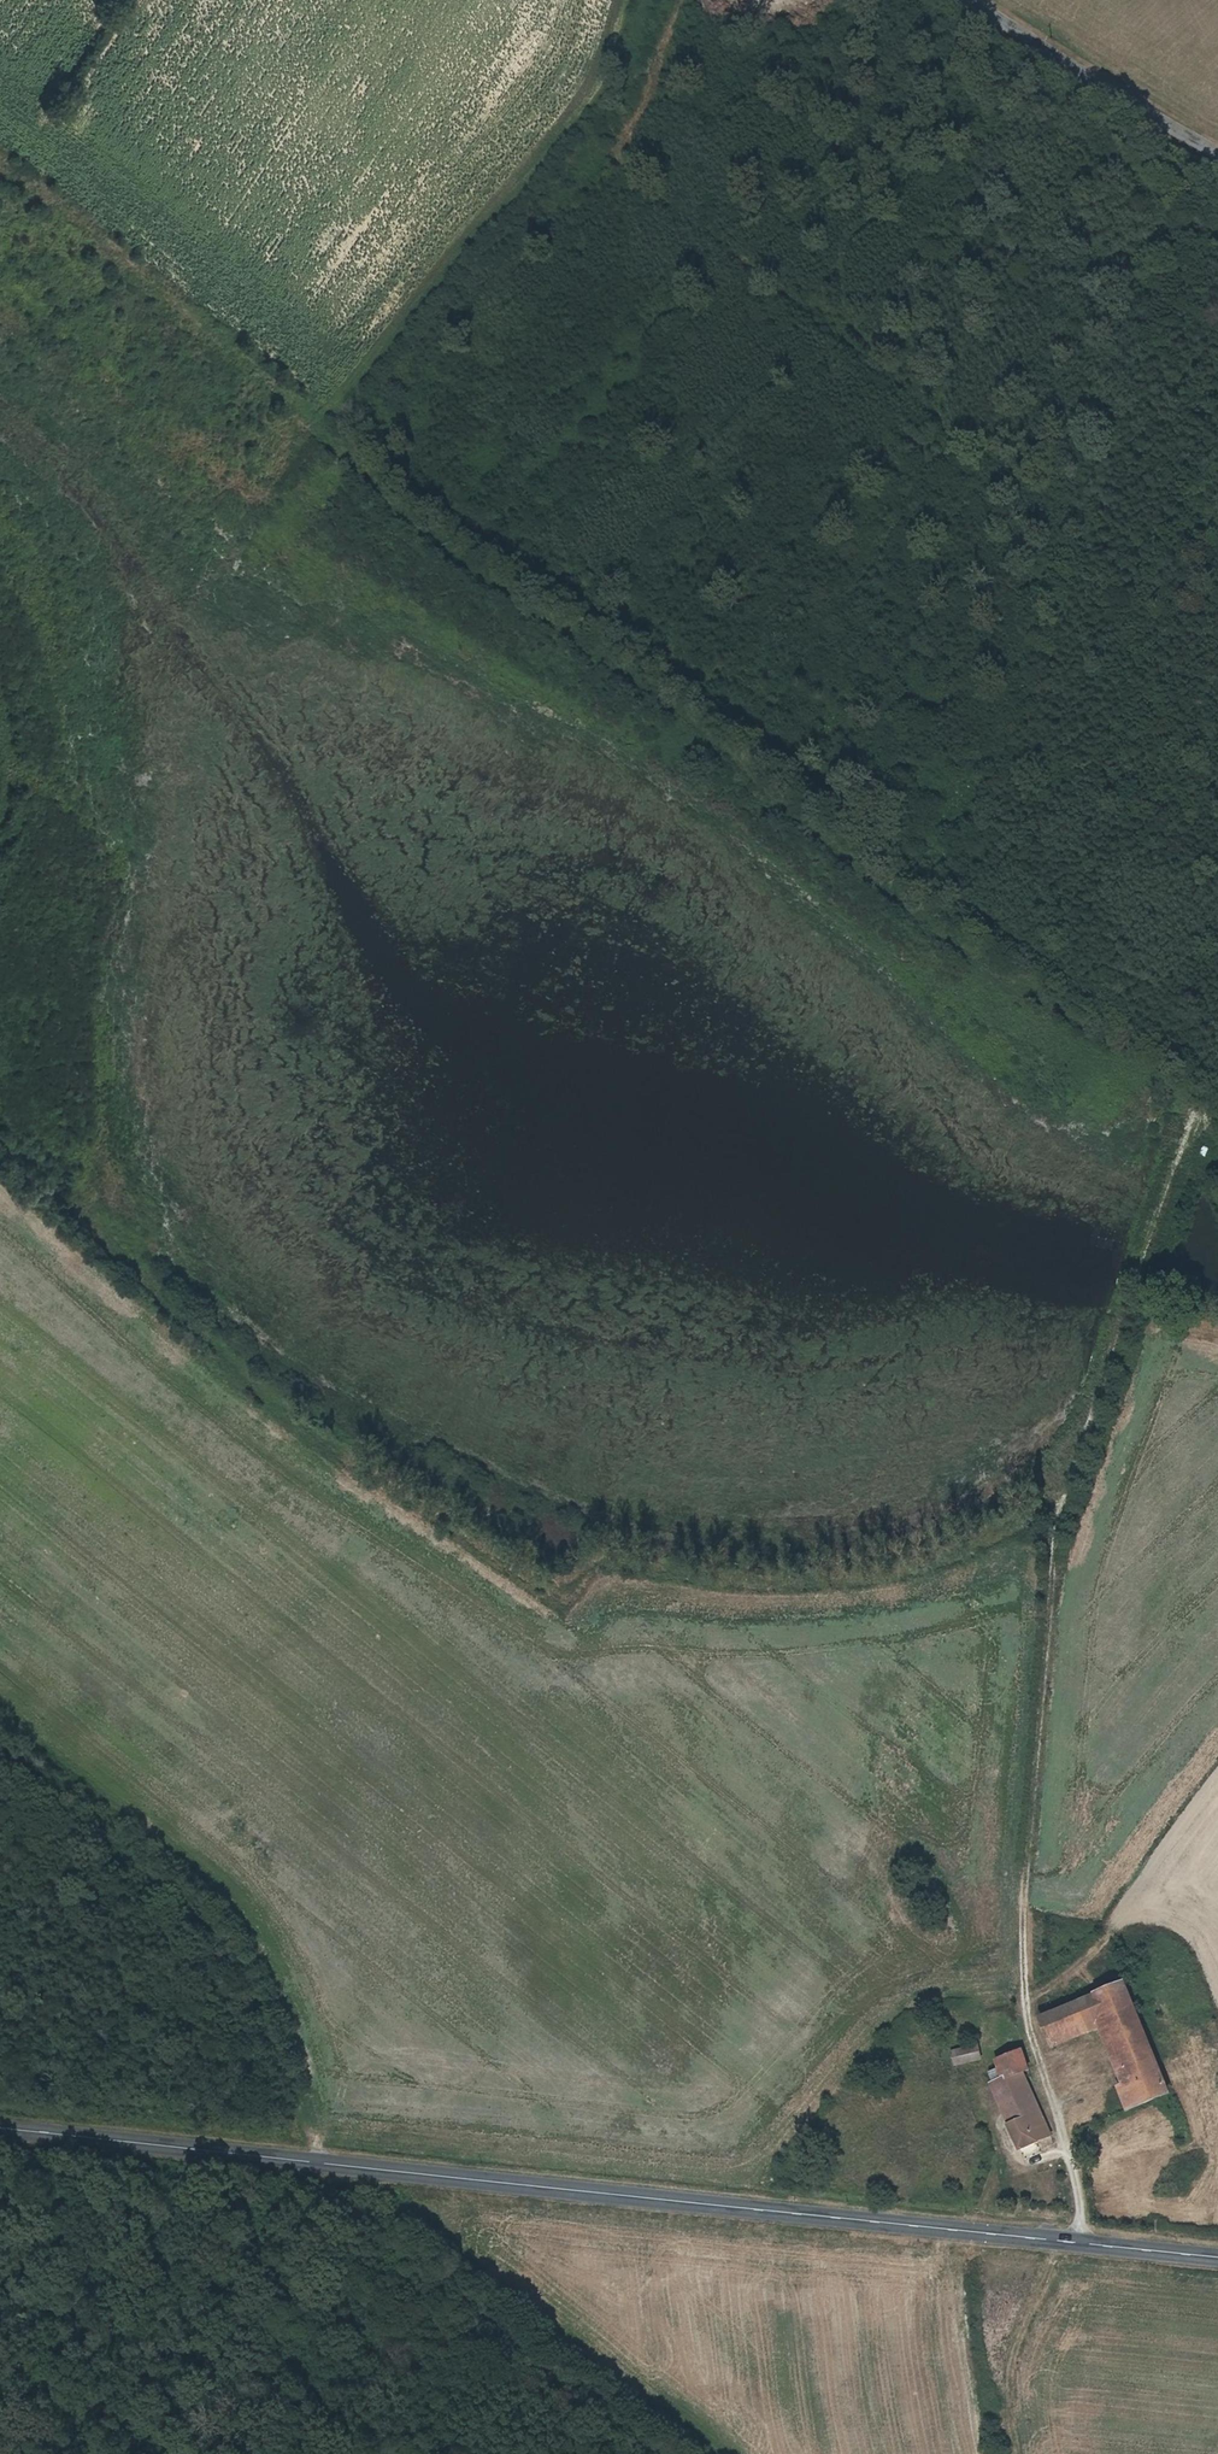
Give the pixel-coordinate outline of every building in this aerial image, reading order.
[(1127,1980),(1081,1997),(1089,2020),(1100,2015),(1104,2027),(1111,2025),(1132,2082),(1119,2087),(1127,2109),(1136,2106),(1170,2094),(1127,1980)] [(1054,2044),(1104,2027),(1100,2015),(1089,2020),(1081,1997),(1042,2013),(1054,2044)] [(956,2064),(979,2052),(974,2040),(957,2048),(952,2051),(956,2064)] [(1021,2049),(999,2057),(1020,2115),(1008,2120),(1019,2148),(1051,2135),(1044,2115),(1039,2117),(1022,2070),(1028,2067),(1021,2049)] [(1020,2115),(999,2057),(987,2062),(1008,2120),(1020,2115)] [(1039,2117),(1044,2115),(1028,2067),(1022,2070),(1039,2117)] [(460,2143),(461,2134),(428,2130),(427,2139),(460,2143)]
